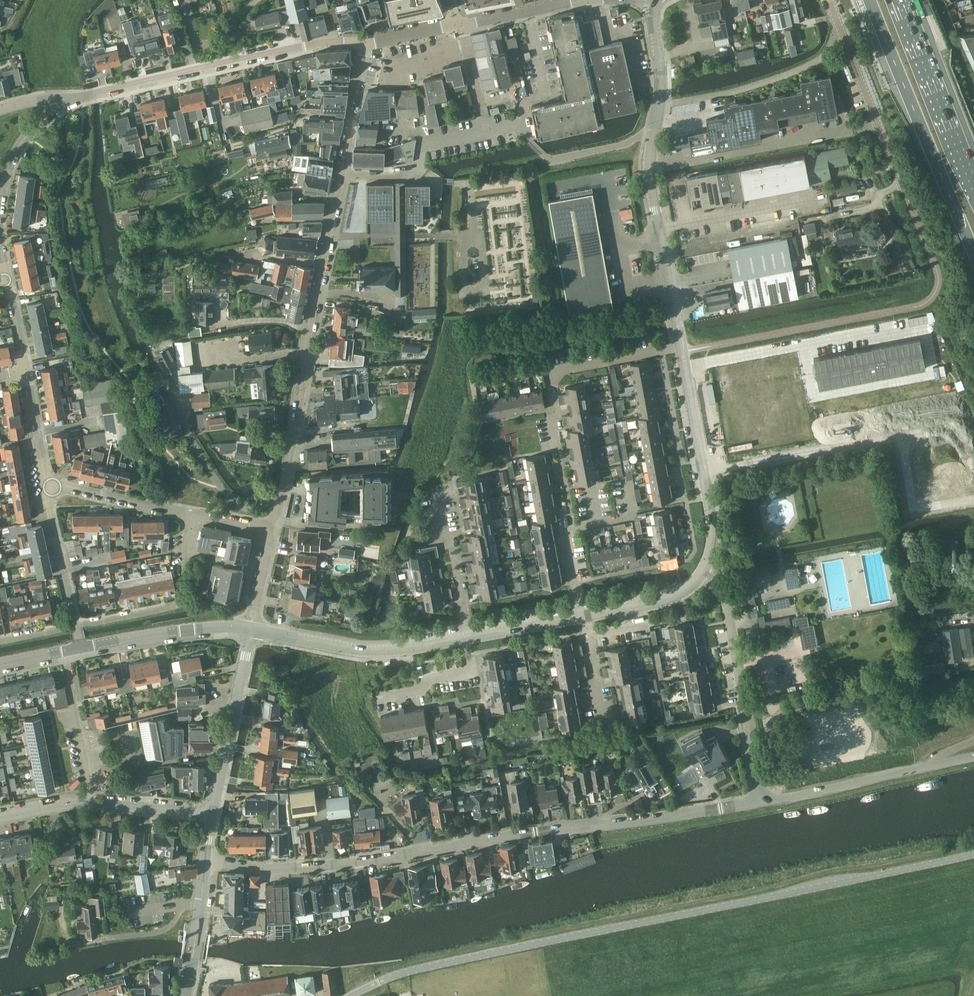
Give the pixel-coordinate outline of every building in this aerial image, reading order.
[(288,10),(291,22),(299,20),(303,39),(314,37),(313,36),(328,32),(324,14),(310,17),(307,8),(317,6),(316,0),(285,0),(288,10)] [(361,27),(362,24),(356,0),(328,8),(332,22),(341,20),(343,30),(354,27),(356,28),(356,29),(361,27)] [(359,3),(364,23),(365,23),(367,24),(370,23),(371,21),(384,18),(380,0),(372,0),(370,0),(358,0),(359,3)] [(391,23),(444,11),(441,5),(442,4),(440,0),(386,0),(391,23)] [(694,3),(699,26),(710,23),(715,45),(730,42),(729,36),(730,36),(722,2),(722,0),(714,0),(702,3),(701,1),(694,3)] [(738,8),(739,10),(745,9),(743,0),(731,0),(732,5),(737,4),(738,8)] [(745,9),(752,8),(750,0),(743,0),(745,9)] [(801,0),(795,0),(790,1),(795,20),(805,17),(801,0)] [(612,16),(620,14),(618,6),(610,8),(612,16)] [(789,9),(770,13),(774,28),(784,26),(793,24),(789,9)] [(281,24),(291,22),(288,10),(278,12),(278,11),(256,16),(259,31),(282,26),(281,24)] [(105,19),(103,11),(96,13),(98,20),(105,19)] [(170,12),(158,16),(161,28),(163,28),(170,50),(182,47),(176,28),(182,27),(174,11),(170,12)] [(537,109),(536,106),(535,105),(533,105),(532,106),(532,107),(532,110),(538,137),(599,124),(598,117),(637,108),(622,41),(605,45),(599,18),(584,22),(583,17),(579,15),(575,16),(574,11),(549,17),(568,102),(556,105),(537,109)] [(770,13),(761,15),(764,30),(774,28),(770,13)] [(88,22),(90,28),(97,25),(94,19),(88,22)] [(152,24),(155,37),(146,39),(150,52),(162,49),(159,39),(163,38),(160,29),(158,23),(152,24)] [(471,34),(470,37),(483,90),(513,83),(511,76),(523,73),(518,58),(521,57),(516,36),(508,38),(505,25),(471,34)] [(793,27),(785,29),(788,44),(799,42),(796,27),(793,27)] [(131,28),(125,30),(128,41),(135,40),(131,28)] [(113,46),(106,47),(111,65),(122,62),(120,54),(131,51),(124,29),(118,31),(121,43),(122,48),(118,49),(117,44),(112,45),(113,46)] [(150,53),(150,52),(146,39),(134,42),(138,56),(150,53)] [(95,55),(97,62),(98,68),(111,65),(106,47),(104,46),(95,48),(94,51),(95,55)] [(754,47),(738,51),(741,64),(757,61),(754,47)] [(83,51),(87,65),(97,62),(95,55),(94,51),(91,49),(83,51)] [(306,56),(292,59),(295,71),(307,68),(306,67),(318,64),(318,65),(334,64),(334,66),(350,67),(349,49),(346,49),(317,51),(317,55),(314,55),(314,54),(306,56)] [(292,59),(277,62),(280,74),(282,74),(289,72),(295,71),(292,59)] [(445,74),(444,74),(447,86),(467,82),(463,62),(443,66),(445,74)] [(349,80),(350,67),(334,66),(333,71),(330,72),(330,67),(320,68),(321,79),(331,78),(331,76),(333,76),(333,79),(349,80)] [(21,83),(19,71),(18,67),(2,71),(3,76),(0,77),(0,93),(10,91),(9,86),(21,83)] [(277,78),(275,72),(263,75),(268,93),(270,102),(275,101),(274,95),(280,94),(280,91),(286,89),(283,77),(277,78)] [(295,96),(289,72),(282,74),(283,77),(286,89),(288,97),(290,97),(295,96)] [(449,98),(447,86),(444,74),(423,79),(427,95),(423,96),(429,127),(439,125),(435,101),(449,98)] [(708,129),(688,133),(692,152),(694,152),(712,149),(762,139),(760,129),(779,125),(818,118),(838,114),(830,74),(800,80),(802,90),(724,105),(726,115),(706,118),(708,129)] [(263,75),(251,78),(255,95),(268,93),(263,75)] [(244,80),(232,83),(238,110),(251,107),(250,104),(243,106),(241,96),(247,95),(244,80)] [(232,112),(238,110),(232,83),(220,85),(223,101),(229,99),(232,112)] [(318,90),(318,92),(348,92),(350,84),(319,83),(318,90)] [(364,103),(360,117),(372,117),(397,116),(419,115),(419,111),(424,110),(421,90),(416,90),(416,88),(392,91),(368,91),(367,95),(369,95),(369,104),(364,103)] [(204,89),(192,92),(197,118),(198,119),(204,117),(201,105),(207,104),(204,89)] [(322,97),(322,102),(347,103),(348,92),(318,92),(318,90),(307,90),(307,96),(322,97)] [(192,119),(197,118),(192,92),(180,94),(183,109),(190,108),(192,114),(191,114),(192,119)] [(295,96),(290,97),(291,103),(301,101),(300,94),(295,96)] [(165,98),(153,101),(158,121),(159,128),(165,126),(162,114),(168,113),(165,98)] [(142,109),(135,110),(140,135),(141,138),(148,137),(148,133),(145,124),(158,121),(153,101),(141,103),(142,109)] [(456,122),(466,120),(461,101),(452,103),(456,122)] [(344,113),(343,114),(345,114),(347,103),(322,102),(322,108),(302,107),(294,110),(295,114),(301,112),(344,113)] [(274,122),(272,115),(269,103),(240,110),(246,132),(275,125),(274,122)] [(211,122),(217,121),(214,106),(207,107),(211,122)] [(286,110),(272,115),(274,122),(289,118),(286,110)] [(177,114),(177,117),(181,133),(187,131),(183,113),(177,114)] [(121,123),(119,123),(121,134),(125,133),(128,144),(134,143),(134,147),(137,157),(144,155),(144,154),(143,148),(140,135),(137,124),(131,126),(128,114),(119,116),(121,123)] [(309,130),(323,130),(341,131),(342,131),(342,130),(341,127),(341,124),(344,120),(345,118),(334,117),(335,117),(310,115),(309,122),(305,122),(304,130),(309,130)] [(173,135),(181,133),(177,117),(169,119),(173,135)] [(371,123),(372,117),(360,117),(356,143),(364,143),(376,144),(379,123),(371,123)] [(197,130),(192,132),(194,143),(200,141),(197,130)] [(317,141),(322,141),(338,142),(340,142),(341,131),(323,130),(323,133),(317,133),(317,141)] [(279,136),(256,141),(258,153),(269,150),(290,146),(291,146),(289,134),(288,131),(278,133),(279,136)] [(355,147),(354,163),(357,163),(357,167),(380,167),(380,166),(384,166),(384,162),(405,156),(407,163),(413,161),(415,146),(416,139),(385,148),(355,147)] [(335,158),(338,142),(322,141),(321,155),(335,158)] [(290,146),(269,150),(271,157),(271,158),(292,154),(290,146)] [(829,166),(849,162),(846,146),(805,154),(811,184),(832,180),(829,166)] [(257,159),(271,157),(269,150),(258,153),(256,153),(257,159)] [(125,160),(123,152),(109,155),(111,162),(111,163),(125,160)] [(310,155),(308,171),(332,175),(335,159),(310,155)] [(740,167),(728,169),(734,199),(745,196),(745,197),(809,184),(803,155),(740,167)] [(728,169),(717,171),(687,176),(693,207),(723,201),(734,199),(728,169)] [(299,173),(297,184),(304,185),(303,190),(327,194),(330,177),(307,173),(299,173)] [(148,186),(169,181),(167,174),(147,179),(148,186)] [(19,175),(17,187),(31,189),(33,177),(19,175)] [(431,202),(431,183),(368,183),(368,220),(394,220),(395,220),(406,220),(406,219),(407,219),(407,220),(424,220),(424,202),(431,202)] [(31,189),(17,187),(16,200),(30,201),(31,189)] [(561,198),(549,200),(570,317),(613,309),(593,192),(592,189),(561,194),(561,198)] [(292,191),(272,192),(272,194),(273,203),(276,203),(293,202),(292,191)] [(16,200),(14,212),(28,214),(30,201),(16,200)] [(276,203),(277,218),(295,217),(294,202),(293,202),(276,203)] [(295,217),(324,217),(324,202),(294,202),(295,217)] [(276,213),(273,203),(250,209),(253,220),(276,213)] [(621,208),(623,222),(635,221),(632,206),(621,208)] [(139,209),(122,213),(124,222),(141,218),(139,209)] [(26,226),(28,214),(14,212),(12,224),(26,226)] [(395,237),(396,267),(360,268),(360,274),(358,274),(358,283),(360,283),(360,288),(396,288),(396,294),(406,294),(406,243),(406,220),(395,220),(395,237)] [(304,222),(300,223),(300,227),(303,227),(303,235),(320,235),(321,235),(322,222),(304,222)] [(805,233),(816,231),(814,222),(803,224),(805,233)] [(837,231),(840,250),(864,245),(861,229),(853,230),(853,228),(839,230),(837,231)] [(256,229),(248,229),(249,238),(255,237),(257,237),(256,229)] [(265,236),(259,244),(264,253),(275,250),(275,240),(265,236)] [(276,253),(316,257),(318,240),(278,236),(276,253)] [(739,308),(798,296),(787,238),(728,249),(739,308)] [(14,242),(16,254),(31,251),(28,239),(14,242)] [(31,251),(16,254),(19,266),(34,263),(31,251)] [(234,264),(233,275),(253,278),(257,278),(259,265),(259,264),(235,260),(234,264)] [(253,278),(253,281),(260,283),(262,278),(264,278),(266,271),(273,273),(272,279),(281,281),(281,282),(310,288),(314,268),(290,263),(290,264),(276,261),(274,268),(259,265),(257,278),(253,278)] [(218,264),(209,262),(207,274),(216,273),(218,264)] [(218,262),(218,264),(216,273),(229,275),(233,275),(234,264),(218,262)] [(19,266),(21,278),(36,275),(34,263),(19,266)] [(216,273),(207,274),(193,274),(194,291),(218,290),(218,288),(229,287),(229,275),(216,273)] [(39,286),(36,275),(21,278),(24,290),(39,286)] [(253,281),(251,289),(269,293),(269,291),(273,292),(272,295),(282,297),(281,300),(290,302),(306,305),(309,290),(275,283),(274,286),(260,283),(253,281)] [(144,284),(144,292),(156,292),(156,283),(144,284)] [(730,287),(704,292),(707,308),(734,303),(730,287)] [(269,306),(271,299),(263,297),(261,304),(269,306)] [(27,305),(30,317),(44,314),(41,302),(27,305)] [(195,322),(213,323),(213,302),(196,302),(195,322)] [(303,320),(306,305),(290,302),(289,307),(287,307),(286,312),(288,312),(287,317),(303,320)] [(336,305),(334,322),(349,324),(349,322),(354,323),(354,322),(358,322),(366,324),(367,318),(359,317),(359,315),(356,315),(356,314),(350,313),(351,307),(336,305)] [(435,308),(412,310),(413,318),(414,318),(414,322),(428,321),(427,317),(435,316),(437,316),(436,308),(435,308)] [(30,317),(33,329),(46,326),(44,314),(30,317)] [(334,322),(332,335),(347,337),(348,332),(354,332),(354,329),(357,329),(363,330),(365,329),(365,328),(366,324),(358,322),(354,322),(354,323),(349,322),(349,324),(334,322)] [(196,325),(188,326),(190,336),(202,334),(201,326),(197,327),(196,325)] [(54,337),(53,334),(53,331),(48,332),(46,326),(33,329),(35,341),(49,338),(54,337)] [(271,332),(249,335),(251,350),(264,349),(264,350),(273,349),(271,332)] [(328,339),(327,344),(331,344),(330,356),(335,357),(334,365),(350,365),(362,364),(363,355),(352,354),(353,342),(354,337),(347,337),(332,335),(329,334),(328,339)] [(921,334),(815,355),(821,384),(927,364),(921,334)] [(52,350),(49,338),(35,341),(38,353),(52,350)] [(181,390),(236,385),(234,368),(204,371),(191,372),(191,364),(193,364),(191,340),(176,342),(181,390)] [(403,343),(402,351),(420,353),(421,345),(403,343)] [(175,356),(173,344),(156,352),(167,374),(177,369),(173,361),(176,360),(174,356),(175,356)] [(8,347),(0,348),(0,363),(11,361),(8,347)] [(630,364),(632,374),(651,371),(649,360),(630,364)] [(245,369),(246,382),(247,382),(247,381),(258,380),(260,396),(277,394),(276,387),(278,385),(277,380),(275,379),(275,377),(274,364),(257,366),(257,367),(245,369)] [(55,367),(41,369),(43,382),(67,377),(66,371),(56,373),(55,367)] [(335,369),(336,384),(359,382),(358,376),(366,372),(366,367),(335,369)] [(651,371),(632,374),(634,385),(653,381),(651,371)] [(43,382),(45,394),(59,391),(58,385),(75,382),(74,376),(67,377),(43,382)] [(95,390),(83,392),(85,404),(100,402),(102,412),(121,409),(119,402),(115,403),(115,399),(111,379),(94,382),(95,390)] [(413,380),(398,381),(399,393),(404,393),(404,392),(414,391),(413,387),(415,387),(416,380),(413,381),(413,380)] [(367,381),(359,382),(336,384),(337,399),(369,397),(367,381)] [(634,385),(636,395),(655,392),(653,381),(634,385)] [(81,384),(83,392),(95,390),(94,382),(81,384)] [(158,389),(159,389),(158,383),(151,385),(152,392),(158,391),(158,389)] [(558,395),(559,399),(586,394),(584,383),(565,387),(567,394),(558,395)] [(2,388),(4,400),(18,398),(15,386),(2,388)] [(545,408),(542,389),(531,391),(535,411),(539,410),(539,409),(545,408)] [(45,394),(48,406),(72,402),(70,396),(60,398),(59,391),(45,394)] [(159,391),(152,393),(161,433),(169,429),(176,425),(165,403),(163,405),(161,402),(164,401),(159,391)] [(487,393),(488,399),(492,419),(497,418),(496,417),(502,416),(499,397),(498,391),(487,393)] [(531,391),(520,393),(524,412),(530,411),(530,412),(535,411),(531,391)] [(655,392),(636,395),(638,406),(657,403),(655,392)] [(203,407),(211,406),(210,393),(192,394),(193,408),(195,408),(203,407)] [(520,393),(509,395),(513,415),(518,414),(518,413),(524,412),(520,393)] [(588,405),(586,394),(559,399),(560,403),(568,401),(569,408),(588,405)] [(509,395),(499,397),(502,416),(508,415),(508,416),(513,415),(509,395)] [(20,410),(18,398),(4,400),(6,413),(20,410)] [(366,400),(356,399),(355,410),(365,410),(366,400)] [(487,420),(492,419),(488,399),(478,401),(481,420),(487,419),(487,420)] [(78,401),(72,402),(73,408),(73,410),(80,409),(78,401)] [(327,407),(318,407),(319,423),(337,422),(336,415),(349,414),(348,401),(327,403),(327,407)] [(72,402),(48,406),(50,418),(64,416),(63,409),(68,409),(73,408),(72,402)] [(254,419),(275,419),(275,406),(265,406),(265,403),(261,403),(261,406),(253,406),(237,407),(238,416),(243,416),(243,413),(254,412),(254,419)] [(638,406),(640,416),(658,413),(657,403),(638,406)] [(590,415),(588,405),(569,408),(571,415),(562,417),(563,420),(590,415)] [(121,409),(102,412),(103,419),(122,415),(121,409)] [(8,425),(22,423),(20,410),(6,413),(8,425)] [(204,413),(197,414),(198,422),(206,421),(207,425),(211,425),(211,427),(228,425),(226,413),(212,414),(212,410),(204,411),(204,413)] [(658,413),(640,416),(639,417),(641,428),(659,425),(658,418),(661,417),(660,413),(658,413)] [(103,419),(104,425),(124,422),(122,415),(103,419)] [(586,428),(592,427),(590,415),(563,420),(564,424),(572,423),(573,429),(586,427),(586,428)] [(106,443),(128,439),(124,422),(104,425),(105,431),(104,431),(106,443)] [(24,435),(22,423),(8,425),(10,437),(24,435)] [(661,431),(659,425),(641,428),(643,439),(664,435),(663,431),(661,431)] [(588,438),(586,428),(586,427),(573,429),(567,430),(569,437),(566,438),(567,442),(588,438)] [(380,447),(397,446),(395,428),(373,430),(375,447),(375,448),(380,447)] [(355,449),(375,447),(373,430),(372,430),(353,431),(355,449)] [(632,433),(632,430),(623,431),(618,432),(620,443),(625,442),(624,437),(624,434),(632,433)] [(335,450),(355,449),(353,431),(333,433),(334,448),(335,447),(335,450)] [(52,435),(54,447),(72,444),(76,443),(82,442),(81,436),(69,439),(67,432),(52,435)] [(99,432),(83,435),(86,447),(101,444),(99,432)] [(662,439),(664,439),(664,435),(643,439),(645,449),(663,446),(662,439)] [(590,448),(588,438),(567,442),(568,446),(570,445),(571,452),(590,448)] [(250,446),(250,440),(237,439),(232,441),(220,443),(221,453),(233,452),(232,448),(236,446),(236,452),(252,454),(251,460),(266,462),(268,448),(250,446)] [(17,444),(3,447),(6,459),(20,456),(17,444)] [(72,456),(71,450),(73,450),(72,444),(54,447),(56,459),(72,456)] [(665,453),(663,446),(645,449),(646,460),(668,456),(667,452),(665,453)] [(308,450),(305,450),(306,455),(307,456),(307,460),(306,462),(306,466),(309,466),(328,465),(328,464),(336,464),(336,457),(346,456),(346,463),(356,463),(355,449),(335,450),(335,447),(334,448),(308,450)] [(592,459),(590,448),(571,452),(572,458),(570,459),(571,463),(592,459)] [(77,475),(89,478),(96,450),(92,449),(90,454),(83,453),(83,455),(81,460),(78,473),(77,475)] [(96,450),(89,478),(101,481),(105,466),(100,465),(103,452),(96,450)] [(101,481),(113,484),(117,469),(111,467),(114,455),(109,453),(106,466),(105,466),(101,481)] [(527,457),(529,468),(550,464),(549,460),(547,461),(545,454),(527,457)] [(7,465),(8,471),(22,469),(20,456),(6,459),(0,460),(0,466),(7,465)] [(666,460),(669,460),(668,456),(646,460),(648,470),(667,467),(666,460)] [(74,458),(71,471),(78,473),(81,460),(74,458)] [(575,473),(594,470),(592,459),(571,463),(572,467),(574,466),(575,473)] [(113,484),(126,487),(129,472),(124,471),(126,462),(119,461),(117,469),(113,484)] [(551,469),(550,464),(529,468),(531,479),(549,475),(548,469),(551,469)] [(669,474),(667,467),(648,470),(650,481),(672,477),(671,473),(669,474)] [(22,469),(8,471),(10,483),(24,481),(22,469)] [(310,511),(309,518),(346,522),(347,512),(337,512),(339,483),(363,482),(363,517),(388,517),(388,469),(310,477),(311,485),(315,484),(312,511),(310,511)] [(506,470),(499,471),(502,484),(508,483),(509,483),(506,470)] [(596,480),(594,470),(575,473),(576,480),(574,480),(575,484),(596,480)] [(553,481),(551,482),(549,475),(531,479),(533,490),(554,486),(553,481)] [(465,484),(467,491),(485,487),(483,477),(456,482),(457,485),(465,484)] [(670,482),(673,481),(672,477),(650,481),(652,492),(671,488),(670,482)] [(12,496),(26,493),(24,481),(10,483),(4,484),(0,485),(0,491),(11,489),(12,496)] [(554,490),(554,486),(533,490),(535,500),(553,497),(552,490),(554,490)] [(487,498),(487,497),(485,487),(467,491),(468,498),(460,499),(460,503),(487,498)] [(672,495),(671,488),(652,492),(654,502),(676,499),(675,494),(672,495)] [(12,496),(14,508),(28,505),(26,493),(12,496)] [(469,505),(471,512),(489,509),(495,507),(494,496),(487,497),(487,498),(460,503),(461,507),(469,505)] [(557,503),(554,503),(553,497),(535,500),(537,511),(558,507),(557,503)] [(31,518),(28,505),(14,508),(17,520),(31,518)] [(559,511),(558,507),(537,511),(538,521),(539,522),(551,519),(557,518),(556,511),(559,511)] [(472,519),(464,520),(464,524),(491,519),(489,509),(471,512),(472,519)] [(639,520),(650,516),(647,509),(636,513),(639,520)] [(654,513),(656,524),(674,520),(672,510),(654,513)] [(72,529),(85,529),(84,514),(72,515),(72,529)] [(97,514),(84,514),(85,529),(85,533),(85,539),(91,539),(91,534),(97,534),(97,528),(97,514)] [(110,539),(109,514),(97,514),(97,528),(103,528),(104,551),(110,551),(110,539)] [(122,514),(109,514),(110,539),(116,539),(115,528),(120,528),(120,538),(128,538),(128,523),(122,523),(122,514)] [(508,516),(510,528),(516,526),(515,515),(514,515),(508,516)] [(473,526),(475,534),(493,530),(491,519),(464,524),(465,528),(473,526)] [(532,522),(536,543),(554,539),(553,534),(556,533),(554,524),(552,525),(551,519),(539,522),(538,521),(532,522)] [(144,543),(144,541),(143,520),(130,521),(131,537),(138,536),(138,544),(144,543)] [(157,520),(143,520),(144,541),(157,541),(157,536),(163,536),(162,525),(162,520),(157,520)] [(674,520),(656,524),(652,524),(654,535),(658,535),(676,531),(674,520)] [(40,525),(26,528),(29,540),(43,537),(40,525)] [(203,525),(200,540),(198,550),(216,554),(243,560),(247,560),(251,538),(230,534),(231,531),(203,525)] [(518,534),(516,526),(510,528),(511,535),(518,534)] [(493,530),(475,534),(469,535),(470,541),(462,543),(462,546),(495,540),(493,530)] [(331,531),(325,531),(320,531),(320,533),(299,531),(298,547),(320,549),(320,538),(330,538),(331,531)] [(678,541),(676,531),(658,535),(660,545),(678,541)] [(30,546),(32,552),(46,549),(43,537),(29,540),(24,541),(19,542),(21,548),(30,546)] [(518,537),(510,539),(511,547),(519,546),(518,537)] [(560,555),(558,545),(556,546),(554,539),(536,543),(540,564),(559,561),(557,555),(560,555)] [(629,542),(623,543),(626,563),(631,562),(637,560),(633,539),(628,540),(629,542)] [(497,551),(495,540),(462,546),(463,550),(471,548),(473,555),(497,551)] [(162,541),(161,552),(163,552),(168,551),(168,546),(169,541),(163,541),(162,541)] [(680,552),(678,541),(660,545),(661,550),(657,552),(658,560),(677,556),(676,553),(680,552)] [(605,567),(610,566),(610,565),(616,564),(612,545),(612,543),(607,544),(608,546),(602,547),(605,567)] [(622,564),(626,563),(623,543),(612,545),(616,564),(622,563),(622,564)] [(97,545),(86,547),(87,553),(98,550),(97,545)] [(422,554),(408,556),(410,567),(432,563),(430,556),(439,554),(437,546),(427,548),(421,549),(422,554)] [(601,568),(605,567),(602,547),(595,549),(595,546),(590,547),(594,568),(601,567),(601,568)] [(354,557),(355,549),(339,547),(338,556),(354,557)] [(375,560),(377,550),(361,547),(359,557),(375,560)] [(33,558),(23,560),(25,567),(30,565),(35,564),(34,564),(48,561),(46,549),(32,552),(33,558)] [(112,563),(126,560),(124,549),(109,552),(112,563)] [(493,563),(500,562),(497,551),(473,555),(474,562),(466,564),(466,568),(493,563)] [(298,553),(296,564),(315,567),(317,556),(298,553)] [(216,554),(215,561),(208,592),(237,598),(243,569),(241,568),(243,560),(216,554)] [(522,559),(514,561),(515,569),(523,568),(522,559)] [(51,573),(48,561),(34,564),(35,564),(37,576),(51,573)] [(560,567),(559,561),(540,564),(544,586),(562,583),(561,576),(564,576),(562,567),(560,567)] [(408,567),(407,570),(408,576),(410,578),(442,572),(441,568),(433,570),(432,563),(410,567),(408,567)] [(495,573),(493,563),(466,568),(467,571),(475,570),(477,577),(495,573)] [(317,567),(315,567),(296,564),(294,579),(309,581),(309,579),(315,579),(317,567)] [(162,571),(157,572),(161,594),(175,591),(171,569),(167,570),(166,566),(161,566),(162,571)] [(787,589),(802,586),(798,566),(784,568),(787,589)] [(94,580),(93,576),(92,569),(86,570),(87,577),(88,581),(94,580)] [(146,569),(147,574),(143,575),(147,597),(161,594),(157,572),(151,573),(150,569),(146,569)] [(135,577),(129,578),(134,599),(147,597),(143,575),(139,576),(138,571),(134,572),(135,577)] [(379,584),(381,573),(374,572),(371,582),(379,584)] [(410,578),(409,580),(410,587),(412,589),(417,588),(423,587),(422,586),(435,584),(434,577),(442,576),(442,572),(410,578)] [(752,575),(754,583),(772,580),(770,572),(752,575)] [(497,584),(495,573),(477,577),(478,583),(469,585),(470,589),(497,584)] [(119,602),(134,599),(129,578),(124,579),(123,574),(118,575),(119,580),(115,580),(119,602)] [(527,579),(515,581),(516,589),(528,588),(527,579)] [(295,581),(293,595),(314,598),(314,597),(316,584),(295,581)] [(103,588),(96,590),(99,606),(110,604),(109,600),(115,599),(111,582),(102,584),(103,588)] [(417,596),(418,598),(452,592),(451,588),(443,590),(441,583),(435,584),(422,586),(423,587),(424,595),(417,596)] [(499,594),(497,584),(470,589),(471,593),(479,591),(480,598),(499,594)] [(87,587),(78,588),(82,606),(88,605),(88,608),(99,606),(96,590),(88,591),(87,587)] [(349,596),(360,597),(361,590),(350,589),(349,596)] [(754,596),(758,595),(757,589),(748,590),(746,590),(750,613),(757,612),(754,596)] [(36,592),(37,597),(41,617),(52,615),(49,599),(44,600),(42,590),(36,592)] [(452,596),(452,592),(418,598),(417,598),(417,601),(425,599),(427,608),(445,604),(444,598),(452,596)] [(20,621),(31,619),(28,603),(23,604),(23,600),(27,599),(26,594),(21,595),(15,596),(20,621)] [(338,612),(340,601),(314,597),(314,598),(293,595),(291,608),(322,613),(322,610),(338,612)] [(6,607),(10,623),(20,621),(15,596),(9,597),(11,606),(6,607)] [(34,602),(28,603),(31,619),(41,617),(37,597),(33,598),(34,602)] [(768,610),(791,606),(789,598),(766,602),(768,610)] [(347,604),(345,615),(356,617),(362,606),(347,604)] [(785,629),(791,628),(789,616),(783,617),(783,618),(765,621),(764,615),(758,616),(760,628),(766,627),(784,623),(785,629)] [(797,617),(793,618),(794,625),(794,627),(799,627),(809,625),(808,615),(797,617)] [(671,638),(676,637),(698,633),(697,629),(695,629),(693,622),(669,627),(671,638)] [(809,625),(799,627),(800,634),(811,632),(809,625)] [(957,626),(942,629),(947,661),(962,659),(957,626)] [(811,632),(800,634),(803,648),(810,647),(813,646),(818,646),(815,631),(811,632)] [(699,636),(698,633),(676,637),(678,647),(697,644),(696,637),(699,636)] [(555,653),(553,653),(553,655),(582,649),(582,645),(573,646),(572,640),(553,644),(555,653)] [(678,647),(680,657),(702,654),(701,650),(699,650),(697,644),(678,647)] [(608,654),(609,660),(628,656),(626,646),(599,651),(600,655),(608,654)] [(555,656),(557,665),(576,662),(575,656),(583,654),(582,649),(553,655),(553,657),(555,656)] [(203,652),(192,654),(192,657),(178,660),(179,669),(170,671),(173,685),(191,682),(189,673),(201,670),(200,664),(205,663),(203,652)] [(483,664),(483,668),(505,664),(503,653),(484,656),(485,663),(483,664)] [(702,654),(680,657),(675,658),(677,670),(682,669),(701,665),(700,658),(702,658),(702,654)] [(630,667),(628,656),(609,660),(610,666),(602,667),(603,672),(630,667)] [(156,659),(142,661),(147,682),(160,680),(161,684),(169,683),(166,669),(159,671),(156,659)] [(129,664),(131,676),(123,678),(126,691),(135,690),(134,685),(147,682),(142,661),(129,664)] [(557,674),(557,676),(586,671),(585,666),(577,667),(576,662),(557,665),(559,674),(557,674)] [(943,662),(925,665),(926,673),(944,671),(943,662)] [(707,663),(701,665),(682,669),(683,674),(689,673),(690,678),(712,674),(711,670),(708,671),(707,663)] [(505,664),(483,668),(484,672),(487,671),(488,678),(511,673),(510,669),(506,669),(505,664)] [(113,667),(99,670),(104,694),(117,691),(118,693),(126,691),(123,678),(116,680),(113,667)] [(632,677),(630,667),(603,672),(604,677),(612,675),(613,682),(619,680),(632,678),(632,677)] [(83,698),(104,694),(99,670),(86,672),(88,685),(81,686),(83,698)] [(587,675),(586,671),(557,676),(557,678),(559,678),(561,686),(561,687),(574,684),(580,683),(579,677),(587,675)] [(489,684),(486,685),(487,689),(509,685),(508,679),(512,678),(511,673),(488,678),(489,684)] [(684,679),(686,690),(711,685),(710,678),(713,678),(712,674),(690,678),(684,679)] [(53,675),(41,677),(44,691),(49,690),(51,697),(53,697),(55,708),(62,707),(59,696),(65,694),(64,687),(61,687),(60,681),(55,682),(53,675)] [(646,719),(638,676),(632,677),(632,678),(619,680),(620,686),(617,687),(619,696),(622,696),(624,707),(621,708),(623,717),(626,717),(627,723),(646,719)] [(32,694),(44,691),(41,677),(29,680),(32,694)] [(20,696),(32,694),(29,680),(17,682),(20,696)] [(14,701),(13,697),(20,696),(17,682),(5,684),(8,698),(9,702),(14,701)] [(8,698),(5,684),(0,686),(0,700),(8,698)] [(578,689),(575,690),(574,684),(561,687),(561,686),(555,687),(563,730),(582,726),(581,721),(583,720),(582,711),(579,711),(577,700),(579,699),(578,689)] [(203,685),(176,685),(176,707),(199,706),(199,702),(205,702),(205,692),(203,691),(203,685)] [(509,685),(487,689),(488,693),(491,692),(492,699),(511,695),(509,685)] [(712,692),(711,685),(686,690),(688,700),(716,695),(715,691),(712,692)] [(263,714),(279,716),(282,693),(270,691),(269,697),(265,697),(263,714)] [(68,706),(65,694),(59,696),(62,707),(68,706)] [(493,706),(491,706),(491,710),(513,706),(512,701),(519,699),(518,694),(511,695),(492,699),(493,706)] [(716,695),(688,700),(690,711),(694,710),(709,708),(715,707),(714,700),(717,699),(716,695)] [(448,703),(443,704),(449,732),(459,730),(456,717),(457,716),(456,711),(450,712),(448,703)] [(438,734),(449,732),(443,704),(439,705),(440,714),(434,715),(438,734)] [(851,704),(815,710),(820,734),(819,734),(821,745),(822,745),(823,754),(859,748),(851,704)] [(470,705),(466,706),(472,739),(472,740),(474,740),(473,738),(483,736),(478,713),(472,714),(470,705)] [(167,706),(152,709),(153,714),(168,711),(167,706)] [(461,741),(472,739),(466,706),(461,707),(463,715),(457,716),(456,717),(459,730),(460,736),(461,741)] [(178,719),(190,719),(190,709),(178,708),(178,719)] [(424,708),(413,710),(417,735),(418,735),(417,732),(428,730),(424,708)] [(709,708),(694,710),(695,716),(710,714),(709,708)] [(139,717),(153,714),(152,709),(138,712),(139,717)] [(413,710),(405,711),(402,712),(407,737),(417,735),(413,710)] [(407,737),(402,712),(400,712),(391,714),(396,739),(407,737)] [(108,714),(100,716),(87,718),(89,728),(110,723),(108,714)] [(115,717),(116,722),(131,719),(130,714),(115,717)] [(384,738),(395,736),(396,739),(391,714),(380,716),(384,738)] [(148,720),(139,721),(145,759),(154,757),(183,752),(183,748),(210,748),(209,725),(203,724),(203,722),(187,722),(187,728),(182,728),(182,726),(170,726),(168,716),(147,719),(148,720)] [(39,717),(25,719),(27,730),(41,727),(39,717)] [(282,719),(281,726),(298,729),(299,722),(282,719)] [(264,723),(262,735),(284,738),(284,731),(279,731),(280,725),(264,723)] [(27,730),(29,742),(43,739),(41,727),(27,730)] [(709,775),(722,768),(720,766),(725,763),(729,761),(715,734),(707,739),(702,730),(681,741),(693,763),(700,759),(709,775)] [(262,735),(261,748),(276,749),(277,744),(284,744),(284,741),(283,741),(284,738),(262,735)] [(43,739),(29,742),(31,754),(45,751),(43,739)] [(3,751),(5,760),(10,758),(10,755),(17,754),(16,749),(9,750),(3,751)] [(31,754),(34,767),(48,764),(45,751),(31,754)] [(279,758),(258,755),(256,767),(271,769),(278,770),(278,767),(279,758)] [(650,784),(658,779),(647,760),(640,764),(638,761),(626,768),(637,787),(648,781),(650,784)] [(205,786),(205,765),(193,765),(193,761),(182,763),(182,765),(170,765),(170,766),(171,774),(171,775),(182,775),(182,788),(189,788),(189,786),(205,786)] [(50,776),(48,764),(34,767),(36,779),(50,776)] [(602,765),(589,767),(595,801),(602,800),(599,787),(605,786),(606,786),(603,771),(602,765)] [(273,781),(270,781),(271,769),(256,767),(255,780),(261,780),(260,787),(272,788),(273,781)] [(588,802),(595,801),(589,767),(576,769),(578,776),(580,790),(581,790),(586,789),(588,802)] [(136,773),(136,774),(130,775),(132,786),(132,788),(133,790),(134,791),(135,792),(136,792),(138,793),(149,793),(150,786),(154,785),(155,787),(166,785),(163,768),(136,773)] [(615,769),(603,771),(606,786),(605,786),(605,792),(618,790),(617,786),(622,785),(620,771),(615,771),(615,769)] [(393,785),(391,774),(378,776),(379,781),(373,782),(375,794),(381,793),(380,788),(393,785)] [(53,788),(50,776),(36,779),(29,780),(31,786),(37,785),(38,791),(53,788)] [(570,798),(582,796),(581,790),(580,790),(578,776),(566,778),(566,780),(562,780),(564,795),(570,794),(570,798)] [(513,809),(528,807),(526,788),(527,788),(525,780),(511,783),(512,790),(508,790),(509,801),(511,800),(513,809)] [(541,806),(559,803),(557,786),(545,788),(544,783),(538,784),(541,806)] [(484,791),(487,807),(490,806),(491,810),(499,808),(497,799),(503,798),(501,784),(484,787),(484,791)] [(405,812),(406,819),(421,817),(419,804),(426,803),(423,787),(416,788),(416,793),(402,795),(403,802),(396,803),(398,814),(405,812)] [(290,791),(293,815),(317,812),(314,788),(290,791)] [(445,796),(431,799),(435,822),(450,820),(448,810),(454,809),(451,788),(444,790),(445,796)] [(262,826),(266,826),(279,826),(278,798),(278,791),(265,791),(266,798),(246,797),(246,804),(243,807),(243,811),(246,814),(253,814),(256,811),(267,812),(267,816),(262,816),(262,826)] [(475,816),(491,813),(491,810),(490,806),(487,807),(484,791),(470,793),(471,795),(464,796),(464,795),(457,796),(459,809),(466,808),(466,807),(473,806),(475,816)] [(679,796),(682,803),(689,802),(685,793),(679,796)] [(326,798),(329,818),(350,815),(348,796),(326,798)] [(358,810),(359,819),(365,818),(375,817),(374,808),(358,810)] [(376,817),(365,818),(369,845),(382,843),(380,828),(378,828),(376,817)] [(359,819),(352,819),(354,831),(356,846),(369,845),(365,818),(359,819)] [(301,848),(312,847),(310,827),(300,828),(300,824),(292,825),(293,838),(299,837),(301,848)] [(230,842),(229,842),(229,847),(230,847),(230,849),(248,849),(248,827),(248,826),(240,826),(241,833),(241,834),(230,834),(230,842)] [(279,826),(266,826),(266,833),(266,844),(271,844),(271,850),(288,850),(288,831),(282,832),(282,826),(279,826)] [(322,826),(310,827),(312,847),(324,845),(322,826)] [(258,827),(248,827),(248,849),(257,849),(266,849),(266,844),(266,833),(258,833),(258,827)] [(116,858),(117,858),(118,844),(111,843),(112,829),(97,828),(94,850),(109,852),(109,857),(116,858)] [(348,842),(354,841),(352,830),(347,831),(347,828),(334,830),(335,844),(348,842)] [(124,831),(122,849),(141,851),(140,854),(147,855),(148,845),(142,844),(143,832),(124,831)] [(29,833),(13,836),(17,855),(17,858),(26,856),(26,854),(33,852),(29,833)] [(168,865),(185,863),(186,855),(178,854),(180,836),(165,834),(165,835),(154,834),(152,847),(164,848),(163,854),(169,854),(168,865)] [(13,836),(0,839),(0,853),(1,858),(2,861),(10,859),(10,857),(17,855),(13,836)] [(531,854),(524,855),(526,867),(532,866),(537,865),(536,862),(556,859),(552,839),(540,841),(540,838),(533,839),(533,841),(529,841),(529,843),(531,854)] [(51,862),(82,857),(79,842),(48,847),(51,862)] [(526,867),(524,855),(524,854),(517,855),(516,844),(501,846),(502,853),(494,854),(496,864),(503,863),(505,870),(511,869),(511,870),(512,873),(513,874),(519,873),(520,872),(520,870),(526,869),(526,867)] [(567,869),(595,858),(591,850),(563,861),(567,869)] [(557,853),(560,861),(566,858),(563,851),(557,853)] [(483,860),(482,852),(467,854),(471,878),(477,877),(477,878),(478,881),(480,882),(485,881),(486,880),(486,878),(492,877),(490,859),(483,860)] [(140,854),(138,873),(145,872),(147,855),(140,854)] [(90,858),(84,859),(85,866),(92,865),(90,858)] [(458,867),(457,858),(442,861),(445,884),(452,883),(452,884),(453,888),(454,889),(460,888),(461,886),(461,885),(467,883),(464,866),(458,867)] [(185,865),(168,868),(169,878),(175,877),(175,879),(193,877),(195,876),(196,863),(195,864),(185,865)] [(411,883),(414,901),(431,898),(430,890),(438,888),(434,863),(409,867),(410,876),(409,876),(411,883)] [(79,883),(85,882),(82,866),(76,867),(79,883)] [(146,872),(145,872),(138,873),(134,874),(137,893),(150,891),(146,872)] [(224,914),(223,914),(223,927),(265,928),(266,911),(249,910),(249,884),(244,884),(244,873),(224,873),(224,886),(225,886),(225,889),(226,889),(225,909),(224,909),(224,914)] [(387,878),(387,873),(370,876),(374,904),(391,901),(390,893),(391,892),(399,890),(397,877),(387,878)] [(250,875),(250,884),(259,884),(260,875),(250,875)] [(358,879),(345,881),(349,907),(362,905),(359,891),(359,887),(358,879)] [(345,881),(333,883),(334,890),(335,897),(337,909),(349,907),(345,881)] [(268,921),(291,920),(289,882),(266,883),(268,921)] [(322,883),(309,885),(314,912),(326,910),(324,899),(323,891),(322,883)] [(309,885),(297,887),(297,889),(299,902),(301,914),(314,912),(309,885)] [(95,915),(104,914),(103,896),(88,898),(89,906),(82,906),(83,921),(77,921),(78,931),(84,930),(85,935),(96,934),(95,915)] [(58,901),(44,902),(44,909),(59,908),(58,901)] [(299,902),(293,903),(295,915),(301,914),(299,902)] [(173,963),(181,965),(182,956),(174,956),(173,963)] [(169,990),(169,965),(153,965),(154,971),(148,971),(148,985),(154,985),(154,990),(169,990)] [(334,971),(322,972),(325,995),(337,995),(334,971)] [(299,995),(316,992),(313,974),(296,976),(299,995)] [(104,979),(107,990),(108,995),(114,993),(115,994),(119,993),(119,992),(127,990),(123,975),(104,979)] [(291,995),(288,975),(246,981),(244,982),(223,985),(223,983),(210,983),(210,995),(284,995),(291,995)] [(89,995),(104,995),(108,995),(107,990),(104,979),(98,981),(90,983),(81,987),(72,990),(75,995),(87,995),(89,995)] [(132,995),(137,995),(145,995),(145,987),(129,987),(132,995)]
